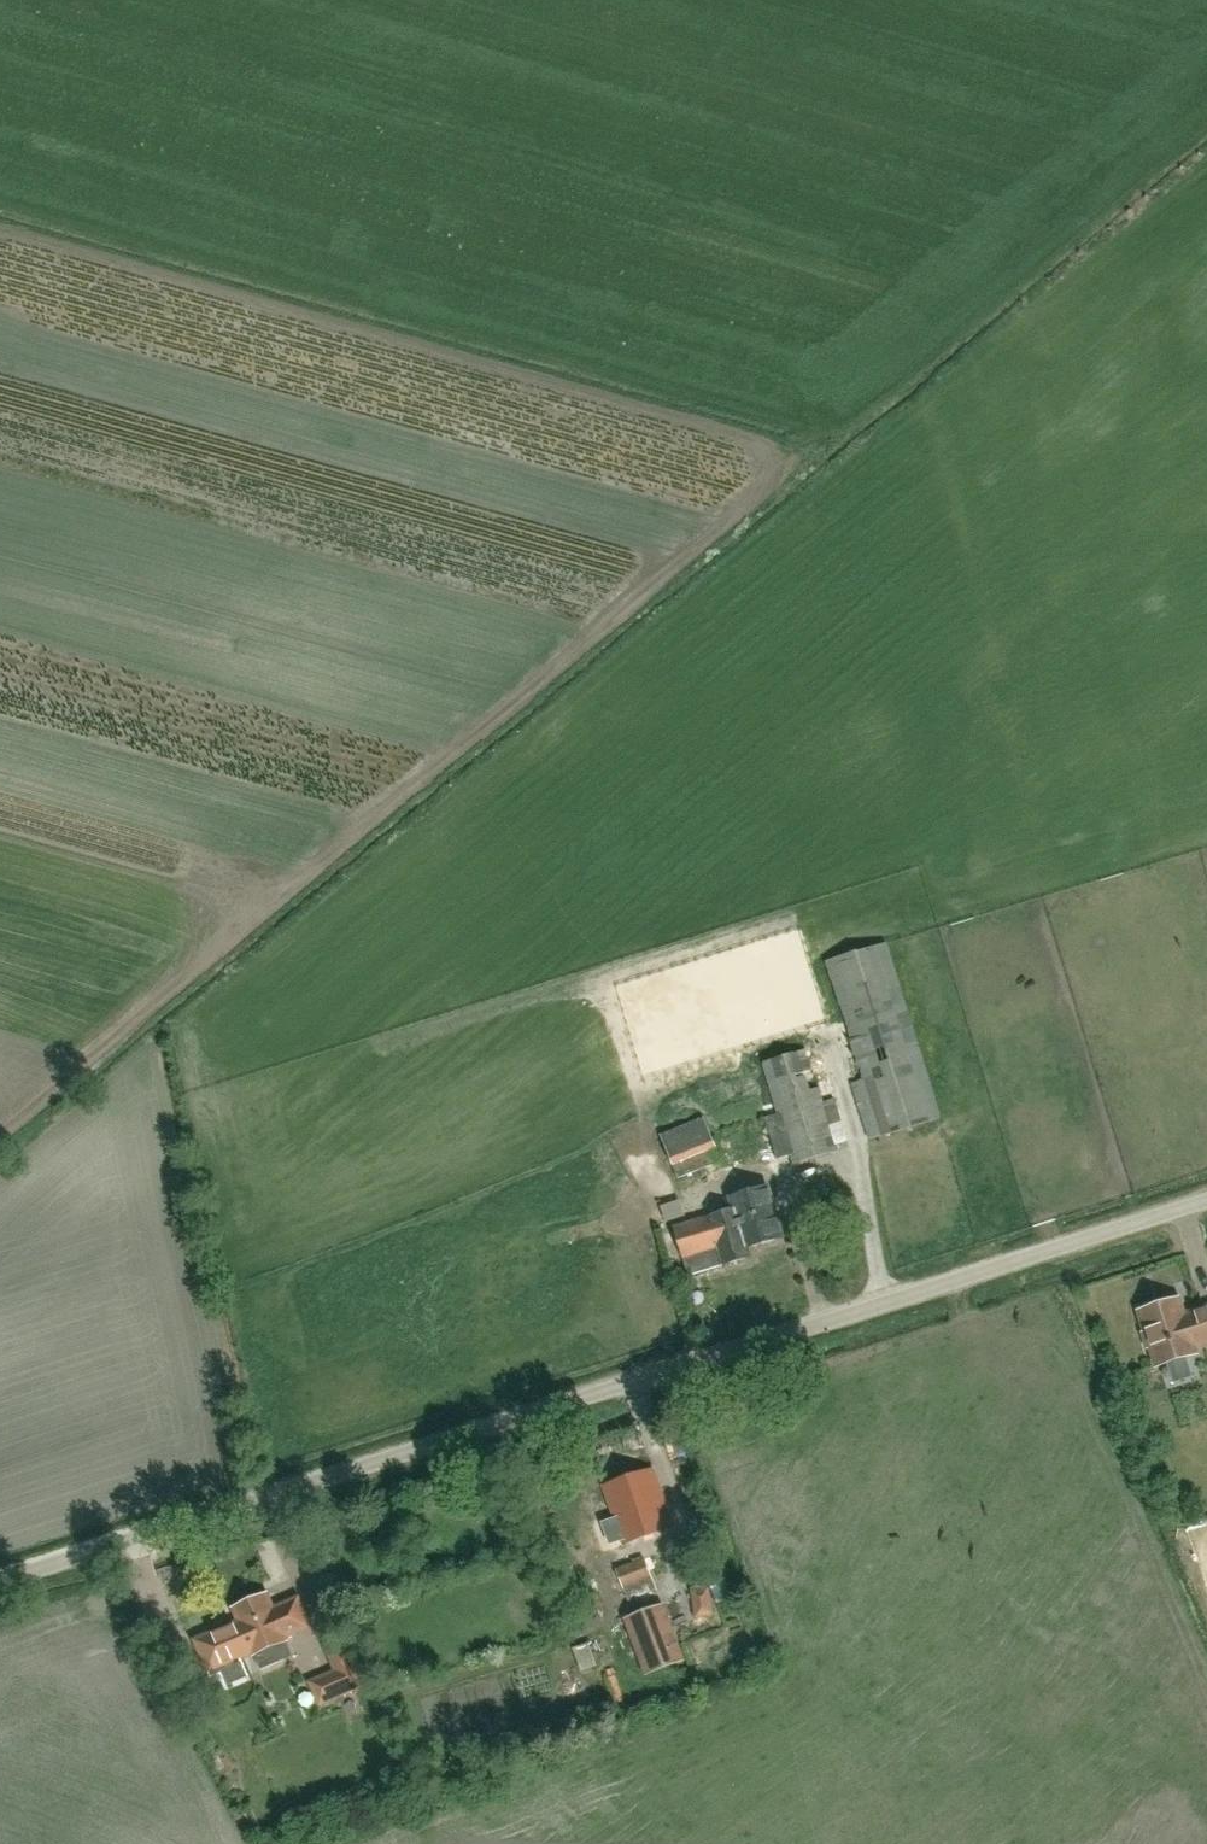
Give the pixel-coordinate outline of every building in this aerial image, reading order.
[(850,954),(825,962),(879,1137),(941,1118),(887,943),(879,945),(875,932),(846,941),(850,954)] [(800,1053),(766,1063),(780,1113),(766,1118),(778,1159),(792,1155),(794,1163),(836,1150),(813,1069),(805,1071),(800,1053)] [(679,1179),(722,1161),(704,1117),(661,1135),(673,1166),(674,1166),(679,1179)] [(748,1247),(783,1236),(768,1186),(732,1196),(735,1209),(713,1215),(712,1214),(674,1226),(689,1275),(751,1256),(748,1247)] [(1206,1343),(1206,1308),(1183,1315),(1178,1300),(1172,1302),(1166,1299),(1149,1305),(1146,1310),(1139,1312),(1146,1332),(1142,1333),(1147,1348),(1150,1347),(1156,1365),(1196,1353),(1194,1347),(1206,1343)] [(624,1544),(673,1527),(653,1470),(605,1487),(624,1544)] [(611,1608),(656,1590),(644,1559),(599,1576),(611,1608)] [(233,1625),(195,1641),(211,1679),(221,1674),(237,1668),(234,1662),(242,1659),(254,1654),(260,1668),(282,1658),(276,1644),(286,1639),(285,1637),(310,1626),(298,1598),(273,1608),(267,1594),(233,1608),(240,1622),(241,1626),(234,1628),(233,1625)] [(652,1674),(688,1661),(691,1660),(671,1603),(632,1617),(652,1674)] [(335,1670),(309,1681),(320,1705),(366,1684),(346,1639),(325,1648),(335,1670)]
